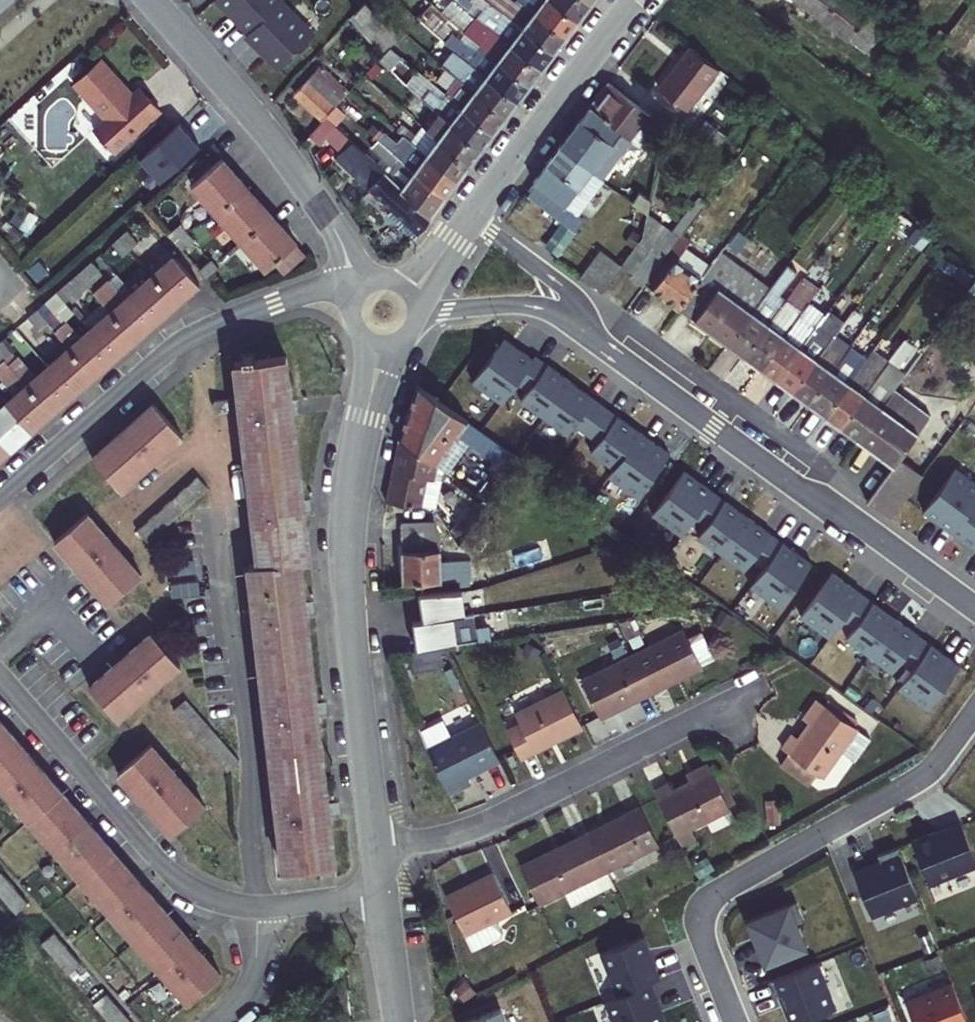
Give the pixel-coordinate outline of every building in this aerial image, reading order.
[(248,33),(276,4),(272,0),(212,0),(209,3),(224,18),(228,15),(234,22),(237,20),(248,33)] [(532,12),(518,0),(506,17),(553,55),(566,38),(532,12)] [(549,0),(518,0),(532,12),(566,38),(578,22),(549,0)] [(584,0),(549,0),(578,22),(590,6),(584,0)] [(851,0),(814,0),(808,8),(821,18),(831,5),(843,14),(853,2),(851,0)] [(312,36),(279,1),(245,35),(258,48),(260,46),(267,52),(265,55),(279,69),(312,36)] [(843,14),(831,5),(821,18),(865,52),(867,48),(885,26),(853,2),(843,14)] [(356,13),(363,23),(386,51),(390,47),(396,40),(365,3),(356,13)] [(491,4),(489,3),(477,18),(541,71),(553,55),(506,17),(491,4)] [(940,43),(963,61),(974,45),(974,14),(968,8),(940,43)] [(359,27),(363,23),(356,13),(351,18),(359,27)] [(477,18),(464,33),(481,47),(529,86),(541,71),(477,18)] [(919,51),(885,26),(867,48),(901,75),(908,66),(919,51)] [(792,33),(787,39),(798,47),(803,40),(792,33)] [(529,86),(481,47),(476,53),(451,34),(444,42),(455,51),(518,101),(529,86)] [(718,70),(688,46),(657,88),(686,111),(718,70)] [(505,119),(518,101),(455,51),(450,57),(465,68),(458,78),(458,79),(505,119)] [(133,94),(100,59),(73,84),(105,120),(96,128),(116,151),(159,111),(139,88),(133,94)] [(321,67),(295,95),(323,120),(326,117),(338,103),(348,93),(321,67)] [(493,134),(505,119),(458,79),(446,94),(493,134)] [(594,100),(588,107),(630,140),(636,144),(640,147),(658,124),(607,82),(594,100)] [(451,125),(481,150),(493,134),(446,94),(441,100),(429,89),(421,98),(451,125)] [(588,107),(559,147),(583,165),(586,161),(604,175),(622,150),(630,140),(588,107)] [(431,216),(402,189),(326,117),(323,120),(309,135),(321,146),(328,140),(341,152),(337,158),(417,234),(431,216)] [(704,121),(686,144),(707,160),(725,137),(704,121)] [(199,147),(178,123),(139,158),(160,181),(199,147)] [(439,140),(469,166),(481,150),(451,125),(439,140)] [(411,143),(457,182),(469,166),(439,140),(423,126),(411,142),(411,143)] [(372,147),(386,158),(392,151),(379,139),(372,147)] [(636,144),(630,140),(622,150),(628,156),(636,144)] [(445,199),(457,182),(411,143),(399,156),(397,158),(414,173),(445,199)] [(559,147),(551,157),(532,183),(575,214),(604,175),(586,161),(583,165),(559,147)] [(271,216),(221,159),(190,186),(240,243),(271,216)] [(414,173),(402,189),(431,216),(445,199),(414,173)] [(630,202),(646,212),(648,199),(638,193),(637,195),(618,182),(612,191),(630,202)] [(670,231),(678,238),(700,209),(705,202),(698,196),(670,231)] [(896,215),(883,204),(876,214),(889,224),(896,215)] [(643,284),(678,309),(710,267),(686,248),(710,217),(700,209),(678,238),(672,246),(643,284)] [(629,276),(642,286),(643,284),(672,246),(678,238),(670,231),(646,212),(642,237),(620,266),(631,274),(629,276)] [(297,243),(271,216),(240,243),(265,271),(297,243)] [(911,226),(900,217),(891,228),(902,236),(911,226)] [(545,245),(558,254),(574,232),(562,223),(545,245)] [(168,235),(181,250),(193,240),(180,224),(168,235)] [(122,255),(135,244),(126,231),(112,244),(122,255)] [(745,243),(734,234),(724,248),(723,249),(734,256),(745,243)] [(709,252),(706,257),(713,263),(720,254),(723,249),(724,248),(714,240),(707,250),(709,252)] [(944,254),(928,242),(920,252),(936,265),(944,254)] [(599,251),(579,279),(600,294),(620,266),(599,251)] [(678,309),(726,345),(768,289),(720,254),(713,263),(710,267),(678,309)] [(196,283),(172,255),(122,299),(105,280),(92,293),(108,311),(86,330),(54,294),(28,317),(38,328),(44,323),(67,348),(36,375),(19,356),(8,366),(3,360),(10,353),(0,342),(0,379),(13,394),(0,406),(0,455),(196,283)] [(204,276),(206,278),(218,267),(210,259),(199,270),(204,276)] [(89,263),(60,289),(70,300),(100,275),(89,263)] [(726,345),(742,357),(784,300),(778,295),(795,272),(786,266),(768,289),(726,345)] [(742,357),(758,369),(795,320),(796,319),(801,311),(817,290),(807,281),(811,276),(805,272),(784,300),(742,357)] [(801,311),(796,319),(801,323),(807,316),(801,311)] [(826,311),(817,324),(834,336),(841,325),(843,324),(826,311)] [(843,324),(841,325),(856,337),(861,331),(868,323),(852,311),(843,324)] [(758,369),(774,380),(799,347),(794,342),(805,328),(795,320),(758,369)] [(774,380),(791,393),(834,336),(817,324),(799,347),(774,380)] [(841,325),(834,336),(849,347),(856,337),(841,325)] [(861,331),(856,337),(863,342),(868,336),(861,331)] [(791,393),(807,404),(849,347),(834,336),(791,393)] [(531,359),(503,338),(471,381),(501,403),(516,382),(527,390),(519,401),(566,435),(574,424),(597,441),(589,452),(612,469),(607,476),(637,498),(668,454),(616,416),(615,417),(592,399),(592,398),(546,364),(545,365),(533,356),(531,359)] [(893,345),(886,353),(892,357),(898,349),(893,345)] [(807,404),(823,416),(866,359),(849,347),(807,404)] [(823,416),(839,428),(888,363),(872,351),(866,359),(823,416)] [(247,565),(253,611),(277,821),(283,870),(334,863),(299,562),(309,561),(285,355),(254,359),(253,353),(239,355),(239,361),(232,362),(236,398),(214,401),(215,411),(238,409),(256,564),(247,565)] [(904,374),(888,363),(839,428),(855,440),(898,382),(900,380),(904,374)] [(400,429),(397,439),(436,466),(460,430),(514,470),(520,461),(416,385),(410,400),(400,429)] [(929,416),(893,389),(855,440),(891,466),(872,492),(865,502),(889,520),(921,476),(898,459),(929,416)] [(151,403),(89,458),(118,491),(180,436),(151,403)] [(388,484),(385,504),(420,506),(426,478),(439,480),(442,471),(436,466),(397,439),(394,453),(388,484)] [(519,479),(528,467),(520,461),(514,470),(511,474),(519,479)] [(955,468),(923,512),(974,550),(974,483),(955,468)] [(712,492),(683,471),(651,515),(680,536),(694,517),(705,526),(696,537),(743,571),(751,560),(763,568),(749,587),(778,608),(810,564),(781,543),(780,544),(769,535),(770,535),(723,501),(723,502),(711,493),(712,492)] [(485,526),(519,479),(511,474),(490,504),(477,520),(485,526)] [(207,489),(196,477),(136,531),(146,542),(207,489)] [(420,506),(434,508),(439,480),(426,478),(420,506)] [(138,576),(85,514),(52,542),(105,604),(138,576)] [(479,534),(485,526),(477,520),(475,523),(470,532),(458,545),(467,553),(480,535),(479,534)] [(400,525),(402,584),(458,581),(458,586),(466,585),(466,580),(471,580),(470,560),(440,561),(439,533),(432,523),(400,525)] [(860,595),(831,573),(799,617),(828,639),(842,620),(853,628),(845,640),(891,674),(899,662),(911,670),(897,689),(926,710),(958,667),(929,645),(928,646),(917,638),(918,637),(871,603),(871,604),(860,596),(860,595)] [(421,623),(412,624),(415,651),(456,645),(452,618),(463,616),(460,592),(417,594),(421,623)] [(631,656),(650,693),(700,668),(699,666),(713,659),(699,632),(686,639),(682,631),(631,656)] [(116,719),(178,666),(150,633),(88,687),(116,719)] [(599,718),(650,693),(631,656),(579,682),(599,718)] [(505,731),(519,758),(582,728),(563,691),(514,715),(519,724),(505,731)] [(185,700),(173,710),(225,770),(237,760),(185,700)] [(797,739),(792,735),(782,749),(788,754),(816,774),(822,778),(840,752),(853,761),(869,739),(816,700),(806,714),(812,718),(808,724),(797,739)] [(808,724),(812,718),(806,714),(802,719),(808,724)] [(189,1003),(220,974),(99,836),(0,722),(0,787),(46,840),(189,1003)] [(442,723),(419,735),(427,750),(450,739),(442,723)] [(450,739),(427,750),(449,795),(461,789),(458,781),(466,778),(498,761),(480,724),(450,739)] [(203,806),(149,744),(118,772),(172,833),(203,806)] [(816,774),(788,754),(780,765),(808,785),(816,774)] [(697,779),(689,782),(670,792),(667,786),(653,792),(656,798),(675,836),(730,809),(707,765),(693,772),(697,779)] [(689,782),(697,779),(693,772),(686,776),(689,782)] [(466,778),(458,781),(461,789),(469,784),(466,778)] [(638,807),(588,832),(607,870),(657,845),(638,807)] [(960,824),(935,834),(934,832),(910,842),(928,886),(974,867),(974,862),(960,824)] [(588,832),(518,866),(538,905),(607,870),(588,832)] [(898,855),(857,872),(875,916),(917,899),(898,855)] [(492,873),(445,897),(464,935),(493,920),(511,911),(492,873)] [(0,874),(0,896),(15,913),(26,903),(0,874)] [(788,909),(746,927),(765,971),(807,953),(788,909)] [(493,920),(464,935),(471,949),(496,937),(498,930),(493,920)] [(638,932),(597,949),(615,993),(657,976),(638,932)] [(77,963),(52,933),(41,942),(67,972),(77,963)] [(776,982),(792,1021),(805,1021),(836,1009),(817,965),(776,982)] [(603,999),(612,1021),(659,1021),(650,999),(652,998),(646,982),(603,999)] [(950,984),(904,1002),(912,1021),(966,1021),(950,984)] [(104,994),(94,1003),(110,1021),(129,1021),(104,994)] [(465,1021),(505,1021),(500,1008),(465,1021)]
